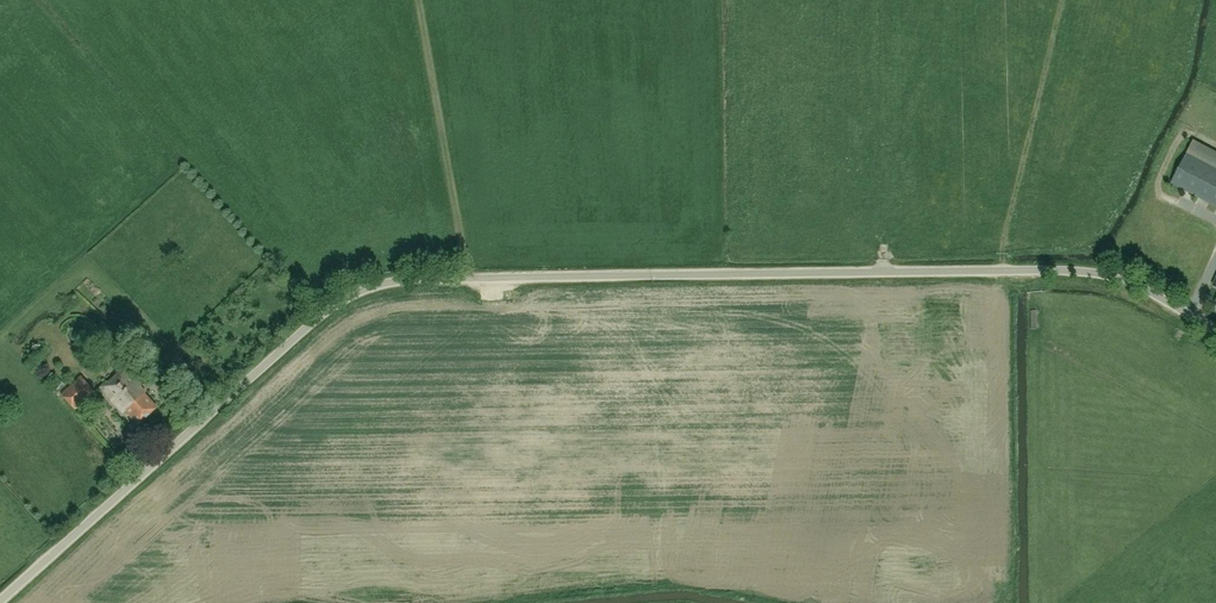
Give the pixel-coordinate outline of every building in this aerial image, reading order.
[(1194,139),(1171,183),(1215,206),(1215,150),(1194,139)] [(157,407),(139,387),(141,385),(124,365),(100,387),(123,413),(125,411),(138,424),(157,407)] [(75,410),(95,392),(81,376),(61,394),(75,410)]
